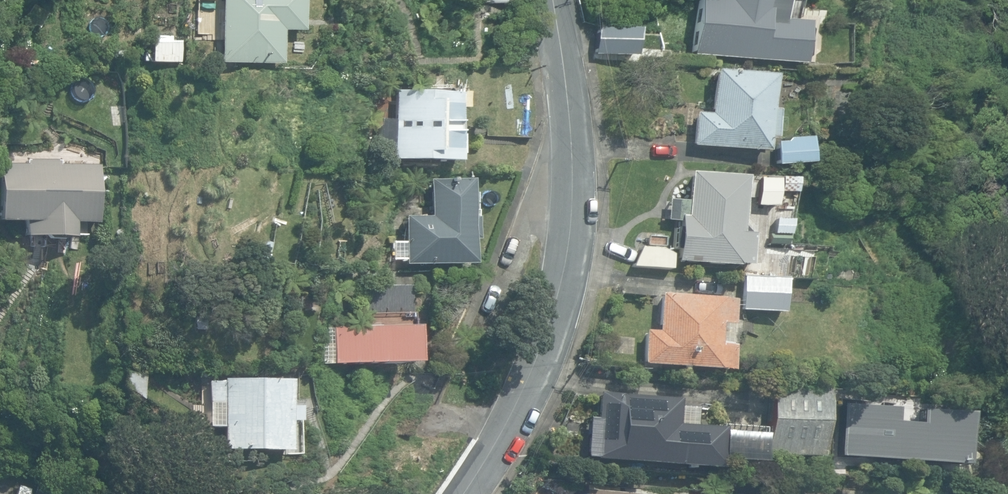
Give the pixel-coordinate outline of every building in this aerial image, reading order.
[(282,64),(282,31),(303,32),(303,0),(221,0),(219,63),(282,64)] [(804,64),(808,23),(780,20),(782,0),(696,0),(691,55),(804,64)] [(592,55),(633,57),(634,30),(593,28),(592,55)] [(151,62),(180,62),(180,43),(151,43),(151,62)] [(691,146),(765,151),(766,137),(773,138),(775,111),(768,110),(770,77),(712,73),(710,115),(694,114),(691,146)] [(406,160),(456,162),(456,156),(458,156),(458,136),(457,136),(459,94),(406,91),(394,91),(393,121),(379,120),(377,156),(391,156),(391,159),(406,160)] [(1,138),(14,141),(17,126),(4,123),(1,138)] [(775,146),(775,164),(806,163),(806,145),(775,146)] [(74,238),(74,222),(99,222),(99,165),(59,164),(59,160),(25,159),(25,164),(0,164),(0,222),(23,222),(23,237),(74,238)] [(674,261),(749,268),(752,234),(740,233),(745,177),(690,172),(687,200),(675,199),(673,221),(678,221),(677,229),(674,229),(673,250),(675,250),(674,261)] [(798,175),(758,175),(757,207),(775,208),(775,192),(797,193),(798,175)] [(406,265),(466,266),(466,240),(476,240),(476,210),(467,210),(468,181),(430,180),(429,218),(406,217),(404,217),(403,265),(406,265)] [(782,244),(783,225),(772,224),(770,243),(782,244)] [(631,267),(672,270),(672,255),(657,250),(639,249),(631,267)] [(739,310),(781,312),(783,278),(741,276),(739,310)] [(406,365),(408,365),(410,286),(406,286),(364,286),(364,315),(358,315),(358,327),(337,326),(337,328),(331,328),(331,364),(406,365)] [(641,364),(729,370),(731,346),(728,346),(730,324),(731,324),(732,300),(659,295),(656,333),(643,332),(641,364)] [(192,330),(205,331),(206,318),(193,317),(192,330)] [(221,450),(289,451),(289,421),(298,422),(298,408),(290,407),(290,381),(209,380),(208,426),(222,426),(221,450)] [(763,455),(814,457),(824,389),(771,385),(763,455)] [(584,458),(716,469),(720,429),(675,425),(677,400),(597,393),(595,418),(587,417),(584,458)] [(892,426),(894,406),(842,402),(836,468),(958,477),(963,414),(919,411),(917,428),(892,426)] [(36,485),(34,493),(64,493),(36,485)]
